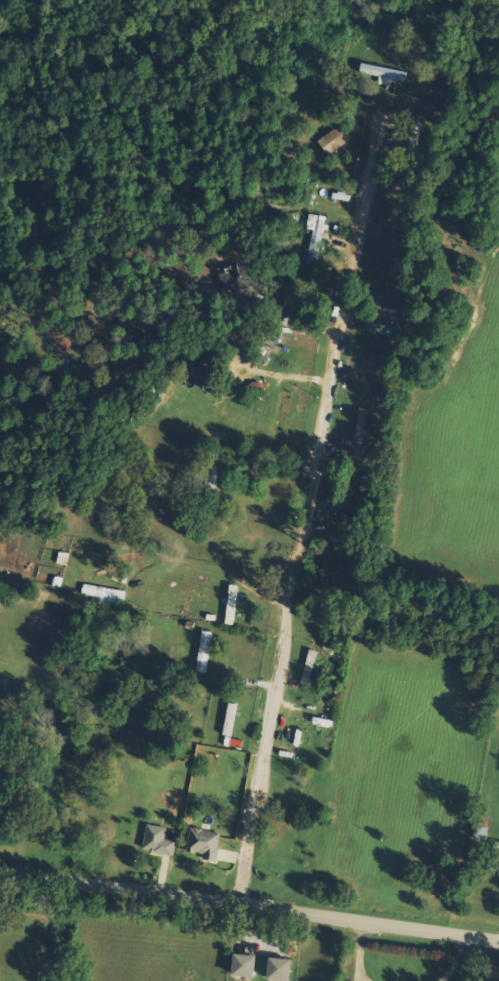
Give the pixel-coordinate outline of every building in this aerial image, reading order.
[(355,75),(402,80),(403,70),(356,65),(355,75)] [(348,141),(337,127),(316,142),(326,157),(348,141)] [(304,265),(316,266),(323,217),(306,214),(304,229),(309,230),(304,265)] [(394,328),(364,322),(362,332),(392,337),(394,328)] [(211,497),(219,468),(208,465),(200,493),(211,497)] [(87,604),(122,607),(124,590),(81,586),(80,595),(88,596),(87,604)] [(212,634),(199,632),(193,672),(206,674),(212,634)] [(310,685),(315,652),(305,650),(299,684),(310,685)] [(219,735),(230,738),(237,706),(226,704),(219,735)] [(163,839),(165,829),(145,825),(139,850),(170,857),(173,841),(163,839)] [(213,861),(219,835),(189,828),(182,854),(213,861)] [(252,958),(229,954),(225,976),(248,980),(252,958)] [(270,980),(284,980),(287,961),(264,958),(260,980),(270,980)]
